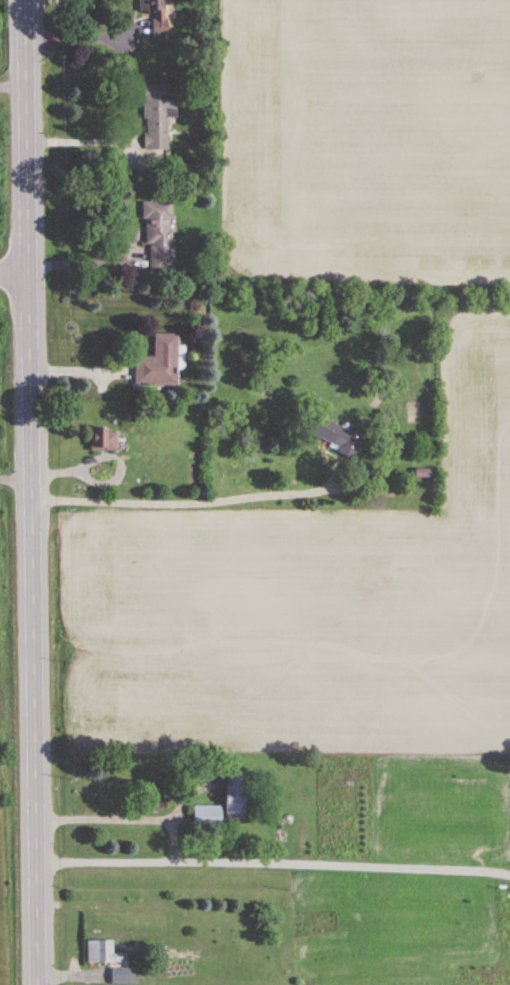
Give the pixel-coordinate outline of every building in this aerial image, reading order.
[(139,11),(152,10),(153,35),(166,35),(165,0),(139,0),(139,11)] [(144,85),(144,151),(168,150),(167,118),(176,118),(176,85),(144,85)] [(144,245),(150,245),(150,269),(172,269),(172,202),(144,202),(144,245)] [(178,334),(154,333),(154,356),(135,356),(134,385),(177,386),(178,334)] [(352,422),(344,419),(342,426),(312,417),(306,440),(358,455),(363,437),(349,432),(352,422)] [(90,427),(90,451),(115,451),(115,427),(90,427)] [(243,772),(224,772),(224,820),(243,820),(243,772)] [(221,806),(193,806),(193,824),(221,824),(221,806)] [(113,941),(87,941),(87,964),(122,964),(122,953),(113,953),(113,941)] [(140,969),(110,969),(110,984),(140,984),(140,969)]
